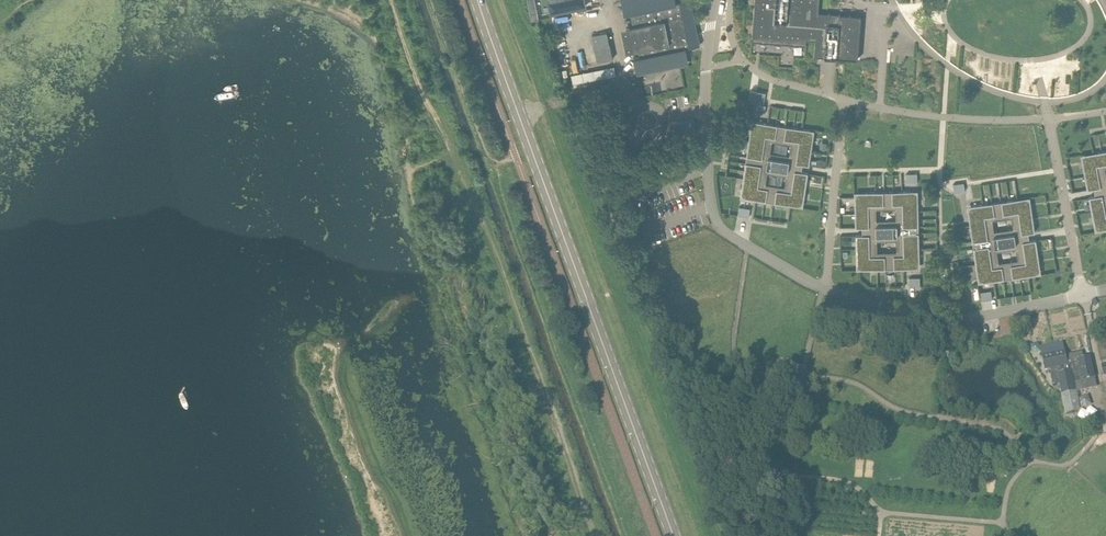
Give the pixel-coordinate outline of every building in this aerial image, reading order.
[(537,13),(535,0),(528,0),(531,14),(537,13)] [(586,0),(558,0),(550,1),(553,14),(588,7),(586,0)] [(700,46),(690,1),(680,3),(680,4),(676,4),(675,0),(635,0),(622,3),(625,16),(631,14),(634,27),(623,29),(628,53),(639,51),(640,57),(633,59),(636,71),(688,61),(685,48),(689,48),(700,46)] [(752,42),(756,42),(805,46),(806,46),(807,40),(816,41),(814,57),(820,57),(823,58),(826,58),(837,59),(858,61),(862,17),(818,14),(820,0),(755,0),(755,6),(752,42)] [(592,36),(598,62),(613,59),(607,33),(592,36)] [(572,76),(573,85),(616,76),(615,67),(572,76)] [(751,91),(750,102),(755,102),(755,113),(764,113),(766,92),(751,91)] [(815,131),(802,130),(757,123),(752,122),(749,141),(746,160),(756,161),(799,168),(800,165),(809,166),(811,152),(812,145),(815,131)] [(1098,193),(1105,191),(1105,151),(1093,154),(1081,156),(1084,170),(1085,177),(1086,183),(1088,190),(1097,189),(1098,193)] [(799,168),(756,161),(746,160),(743,180),(741,198),(745,199),(756,201),(791,206),(803,208),(805,194),(807,181),(808,173),(799,172),(799,168)] [(917,174),(907,174),(907,183),(917,183),(917,174)] [(964,183),(953,185),(954,193),(965,192),(964,183)] [(1098,193),(1098,196),(1089,198),(1090,205),(1092,211),(1093,219),(1095,232),(1105,230),(1105,191),(1098,193)] [(865,232),(919,230),(918,211),(918,192),(913,192),(867,193),(855,193),(855,207),(855,214),(855,221),(856,228),(865,228),(865,232)] [(970,226),(973,245),(1026,237),(1026,234),(1035,232),(1034,225),(1033,219),(1032,212),(1030,198),(1018,200),(972,207),(967,207),(970,226)] [(919,230),(865,232),(865,235),(856,236),(856,243),(856,249),(856,257),(857,270),(869,270),(900,270),(915,269),(920,269),(919,250),(919,230)] [(1026,237),(973,245),(976,265),(979,284),(983,283),(1029,277),(1041,275),(1039,261),(1038,254),(1037,248),(1036,240),(1027,241),(1026,237)] [(981,292),(982,300),(993,298),(992,290),(981,292)] [(1073,382),(1095,377),(1091,357),(1084,358),(1082,351),(1065,355),(1065,351),(1042,356),(1045,370),(1049,369),(1053,386),(1060,384),(1062,394),(1076,391),(1073,382)] [(1095,424),(1104,410),(1089,400),(1080,414),(1095,424)]
